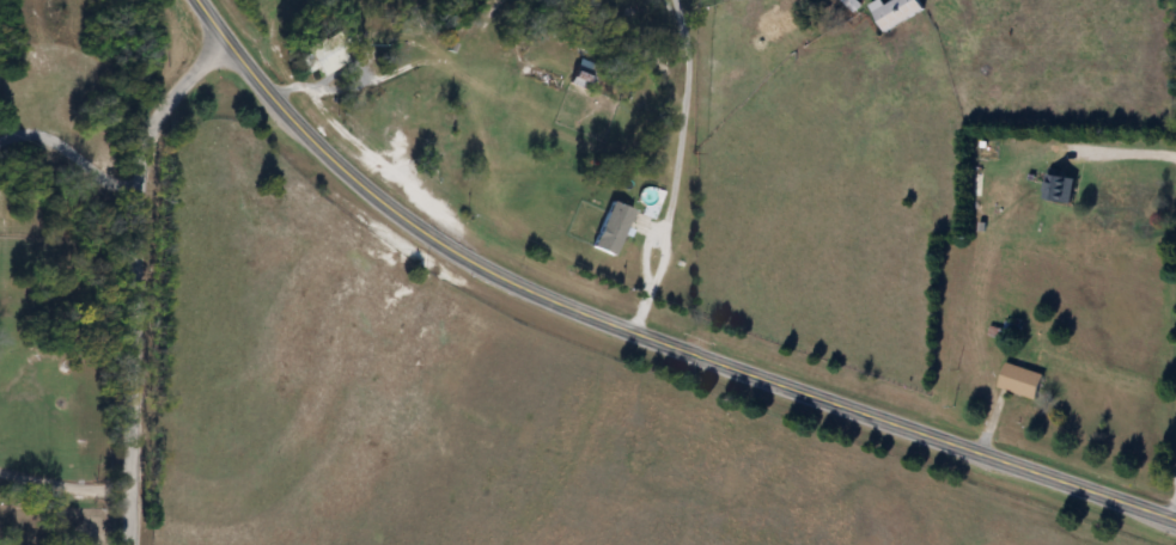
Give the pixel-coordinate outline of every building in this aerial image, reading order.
[(923,8),(919,0),(889,0),(869,11),(880,32),(923,8)] [(308,71),(314,68),(318,76),(348,62),(333,31),(297,49),(308,71)] [(1069,202),(1071,176),(1041,174),(1038,199),(1069,202)] [(640,238),(648,217),(607,201),(589,247),(612,256),(621,230),(640,238)] [(1040,373),(1001,361),(994,387),(1032,399),(1040,373)]
